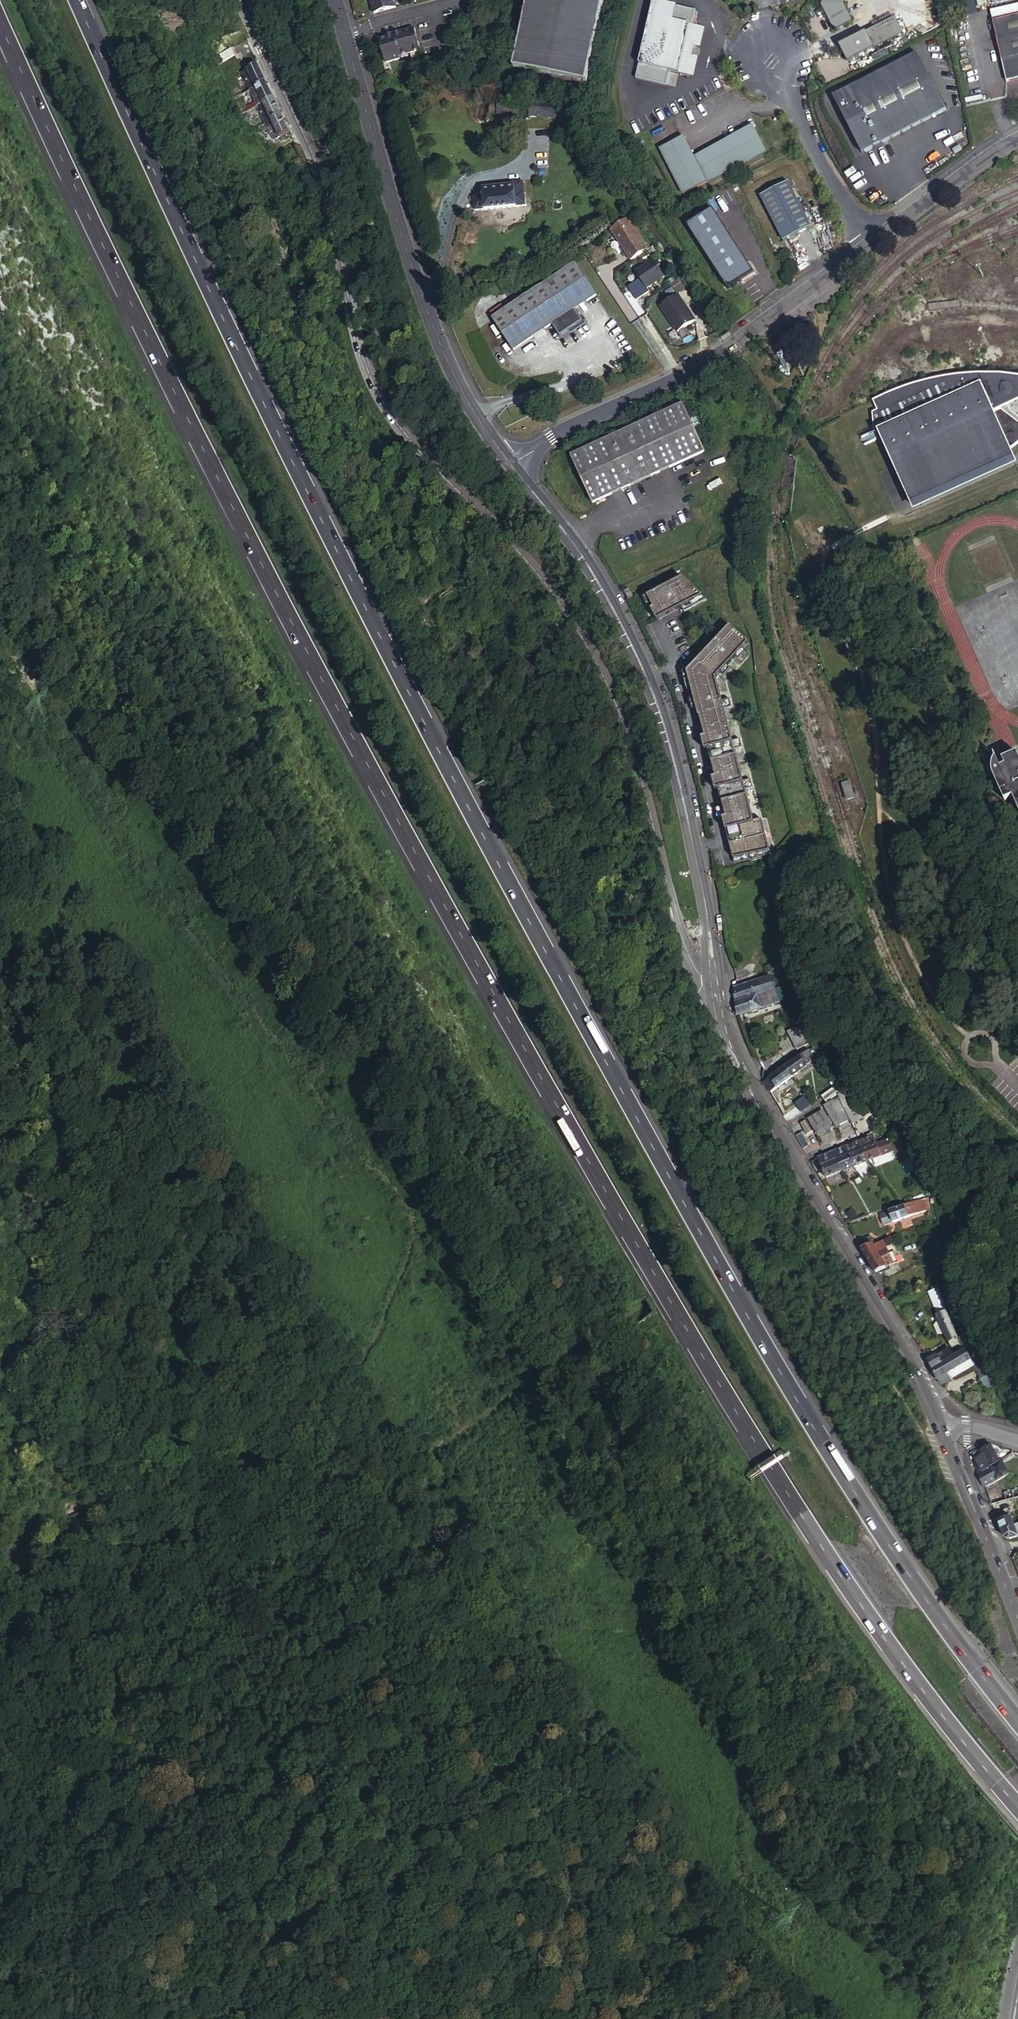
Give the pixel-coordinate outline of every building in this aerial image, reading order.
[(397,0),(387,0),(375,3),(378,14),(400,9),(397,0)] [(523,69),(585,81),(601,0),(536,0),(523,69)] [(822,8),(835,32),(853,23),(844,7),(848,0),(826,0),(822,8)] [(655,2),(637,80),(668,87),(672,72),(693,77),(697,58),(691,56),(693,47),(699,48),(704,28),(694,26),(697,12),(655,2)] [(991,21),(1017,16),(1017,6),(989,13),(991,21)] [(991,21),(1005,82),(1006,83),(1017,80),(1017,16),(991,21)] [(894,20),(839,48),(847,64),(902,36),(894,20)] [(418,30),(407,33),(413,55),(424,52),(418,30)] [(407,33),(396,35),(402,58),(413,55),(407,33)] [(390,40),(385,41),(391,63),(403,60),(402,58),(396,35),(389,37),(390,40)] [(232,47),(215,55),(218,62),(235,55),(232,47)] [(920,58),(834,102),(863,157),(949,115),(920,58)] [(244,72),(251,89),(267,81),(260,65),(244,72)] [(251,89),(259,105),(275,98),(267,81),(251,89)] [(275,98),(259,105),(266,122),(283,115),(275,98)] [(518,116),(576,120),(577,105),(519,101),(518,116)] [(283,115),(266,122),(271,133),(277,130),(280,136),(290,132),(283,115)] [(662,150),(685,195),(768,153),(756,130),(697,160),(685,138),(662,150)] [(483,189),(484,195),(518,191),(520,205),(529,204),(527,189),(525,189),(523,178),(507,180),(508,183),(490,186),(490,188),(483,189)] [(761,197),(785,243),(813,228),(789,183),(761,197)] [(484,195),(486,210),(520,205),(518,191),(484,195)] [(476,212),(486,210),(484,195),(474,197),(476,212)] [(689,226),(730,291),(755,274),(714,210),(689,226)] [(615,229),(618,235),(636,223),(632,218),(615,229)] [(618,235),(635,260),(652,248),(636,223),(618,235)] [(658,260),(640,272),(651,288),(669,276),(658,260)] [(581,265),(497,319),(517,351),(601,297),(581,265)] [(665,306),(682,332),(700,320),(683,294),(665,306)] [(877,433),(880,431),(984,383),(1014,448),(1016,447),(1017,446),(1017,418),(1009,411),(1002,418),(1000,415),(1006,408),(1002,405),(1017,398),(1017,376),(1004,374),(984,374),(960,375),(941,377),(920,382),(902,388),(884,394),(873,400),(878,410),(873,413),(877,433)] [(1017,456),(1017,454),(1014,448),(984,383),(880,431),(883,437),(908,490),(915,505),(1017,456)] [(1002,418),(1009,411),(1006,408),(1000,415),(1002,418)] [(568,459),(589,506),(703,456),(682,410),(568,459)] [(871,445),(879,441),(879,440),(876,433),(864,439),(868,447),(871,445)] [(684,580),(645,601),(652,613),(654,612),(659,622),(683,609),(686,614),(708,603),(684,580)] [(634,599),(630,591),(625,593),(630,601),(634,599)] [(701,664),(691,675),(744,858),(777,851),(768,820),(760,822),(751,791),(759,788),(756,780),(748,782),(739,750),(747,748),(745,740),(737,742),(728,710),(735,708),(733,700),(725,702),(719,680),(751,645),(733,628),(700,663),(701,664)] [(1012,774),(1017,771),(1017,755),(1006,760),(1012,774)] [(1012,774),(1008,775),(1000,757),(1000,758),(998,760),(998,761),(997,764),(997,769),(997,771),(997,772),(997,774),(998,776),(998,777),(1000,782),(1002,786),(1009,801),(1017,798),(1017,800),(1017,771),(1012,774)] [(842,784),(847,799),(855,796),(850,782),(842,784)] [(766,992),(776,988),(772,977),(762,980),(766,992)] [(732,990),(736,1003),(760,995),(759,994),(766,992),(762,980),(732,990)] [(758,1002),(760,1009),(780,1002),(776,988),(766,992),(768,998),(758,1002)] [(736,1003),(739,1016),(760,1009),(758,1002),(768,998),(766,992),(759,994),(760,995),(736,1003)] [(779,1054),(790,1048),(785,1037),(773,1043),(779,1054)] [(794,1055),(790,1048),(779,1054),(782,1061),(794,1055)] [(784,1068),(790,1077),(800,1070),(810,1063),(809,1060),(804,1054),(784,1068)] [(813,1067),(810,1063),(800,1070),(802,1074),(813,1067)] [(763,1082),(769,1092),(790,1077),(784,1068),(765,1081),(763,1082)] [(837,1097),(847,1091),(837,1082),(831,1086),(834,1090),(822,1098),(826,1104),(833,1099),(837,1097)] [(845,1094),(837,1097),(849,1123),(862,1118),(856,1103),(853,1104),(850,1105),(847,1100),(845,1094)] [(845,1094),(847,1100),(853,1104),(856,1103),(845,1094)] [(844,1121),(833,1099),(826,1104),(822,1106),(834,1127),(844,1121)] [(816,1136),(831,1128),(823,1112),(807,1120),(816,1136)] [(858,1143),(865,1162),(881,1156),(876,1145),(874,1139),(873,1136),(857,1142),(858,1143)] [(876,1145),(881,1156),(893,1152),(888,1140),(883,1142),(876,1145)] [(853,1167),(865,1162),(858,1143),(857,1142),(845,1147),(853,1167)] [(832,1152),(841,1172),(853,1167),(845,1147),(832,1152)] [(825,1178),(841,1172),(832,1152),(817,1158),(825,1178)] [(879,1213),(883,1225),(926,1210),(925,1199),(924,1198),(886,1210),(879,1213)] [(900,1262),(890,1237),(873,1243),(861,1247),(860,1248),(874,1272),(900,1262)] [(861,1247),(873,1243),(871,1238),(859,1242),(861,1247)] [(935,1315),(950,1347),(958,1343),(943,1312),(945,1311),(936,1290),(928,1294),(937,1315),(935,1315)] [(968,1351),(976,1367),(983,1363),(975,1347),(968,1351)] [(926,1361),(931,1369),(953,1357),(952,1356),(948,1348),(926,1361)] [(958,1367),(970,1360),(964,1349),(952,1356),(953,1357),(958,1367)] [(931,1369),(940,1384),(949,1379),(946,1373),(958,1367),(953,1357),(931,1369)] [(946,1373),(949,1379),(973,1366),(970,1360),(958,1367),(946,1373)] [(991,1375),(982,1379),(987,1393),(996,1390),(991,1375)] [(975,1459),(981,1472),(998,1463),(998,1462),(990,1446),(980,1451),(983,1456),(975,1459)] [(972,1453),(975,1459),(983,1456),(980,1451),(972,1453)] [(982,1488),(984,1487),(996,1481),(997,1482),(1009,1476),(1001,1461),(998,1462),(998,1463),(981,1472),(976,1474),(982,1488)] [(991,1506),(1017,1498),(1017,1489),(988,1498),(991,1506)] [(1004,1538),(1008,1540),(1017,1537),(1017,1525),(1017,1526),(1013,1526),(1010,1519),(997,1523),(1004,1538)]
